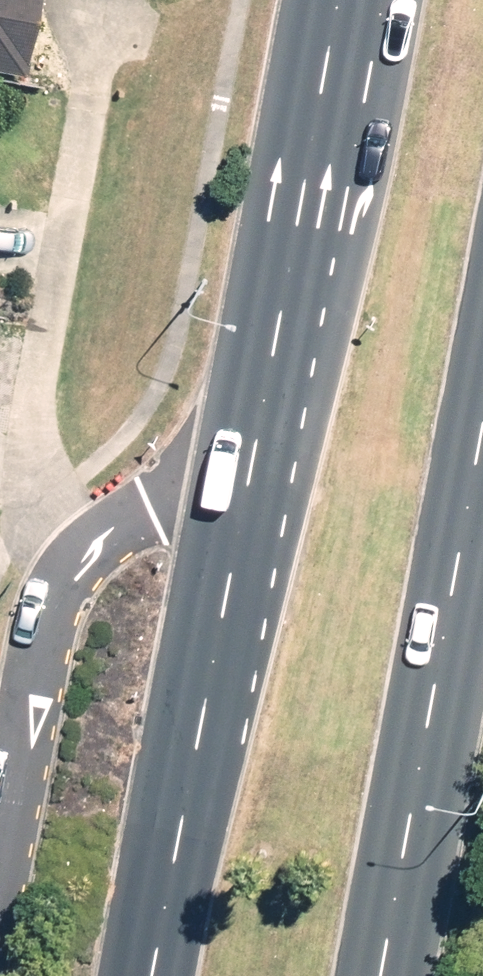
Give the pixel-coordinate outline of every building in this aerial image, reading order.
[(22,72),(36,0),(0,0),(0,68),(22,72)]
